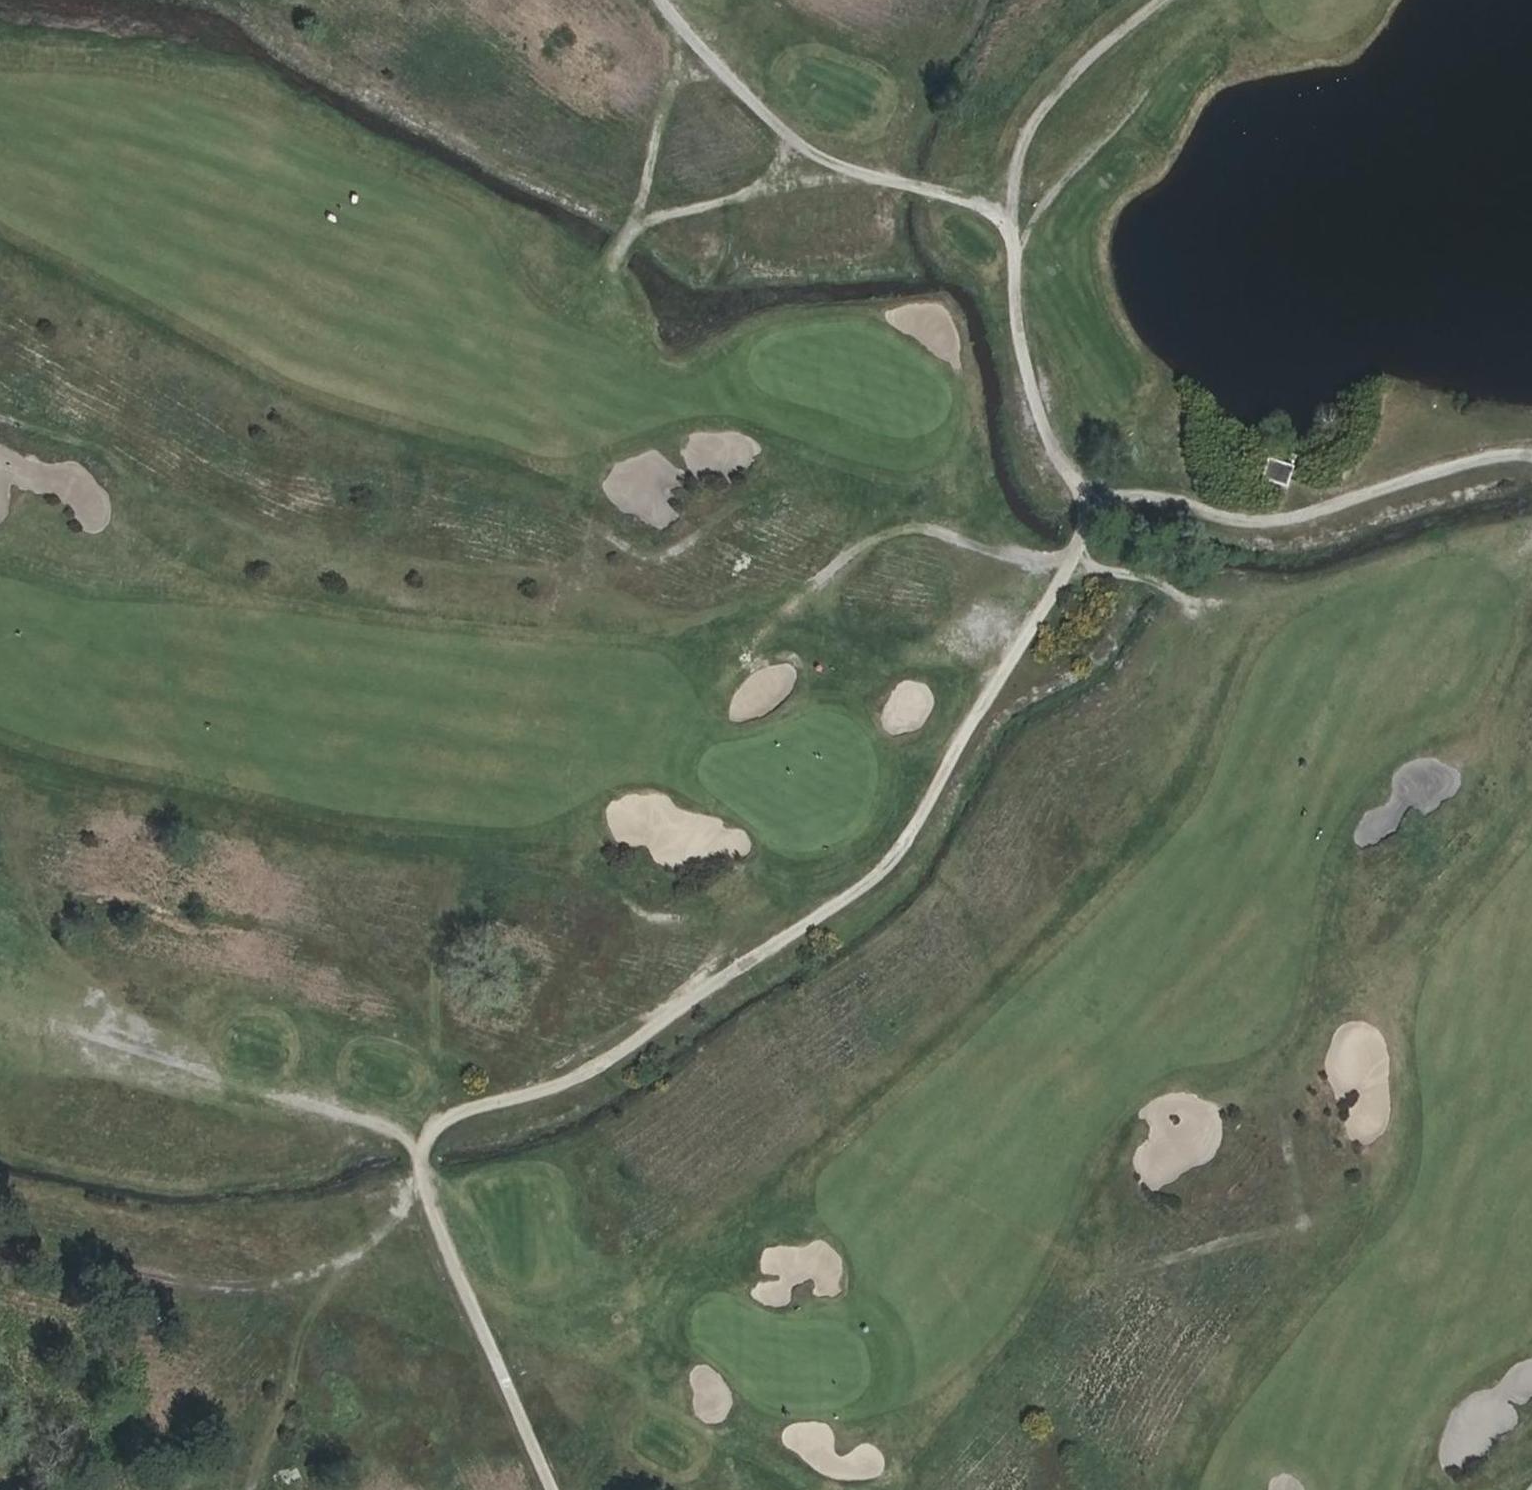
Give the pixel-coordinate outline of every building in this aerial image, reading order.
[(1273,457),(1265,477),(1288,486),(1296,466),(1273,457)]
